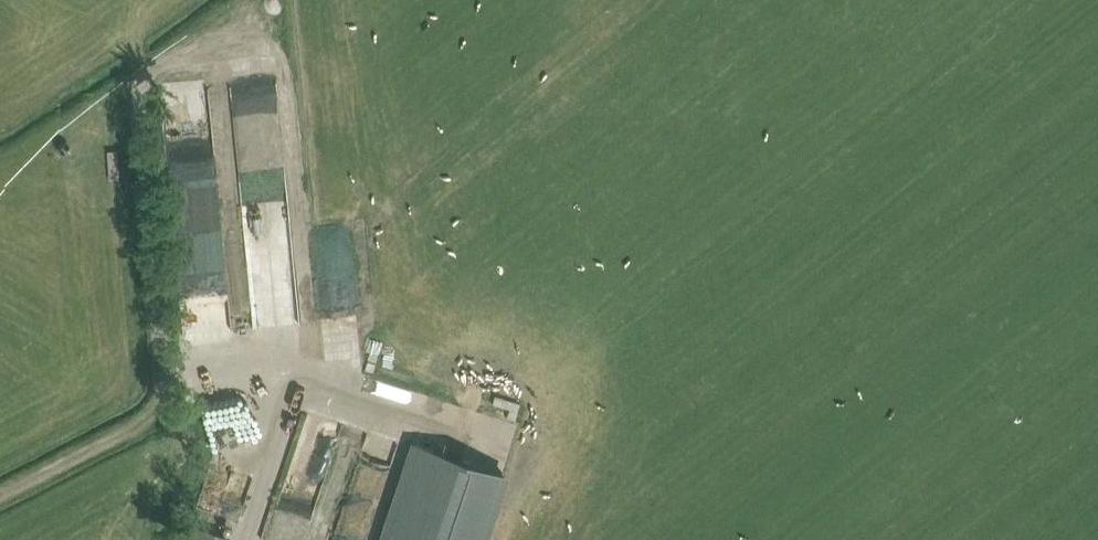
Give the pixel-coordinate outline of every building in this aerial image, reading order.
[(368,187),(351,188),(353,204),(369,202),(368,187)] [(378,539),(481,539),(504,471),(411,440),(378,539)]
